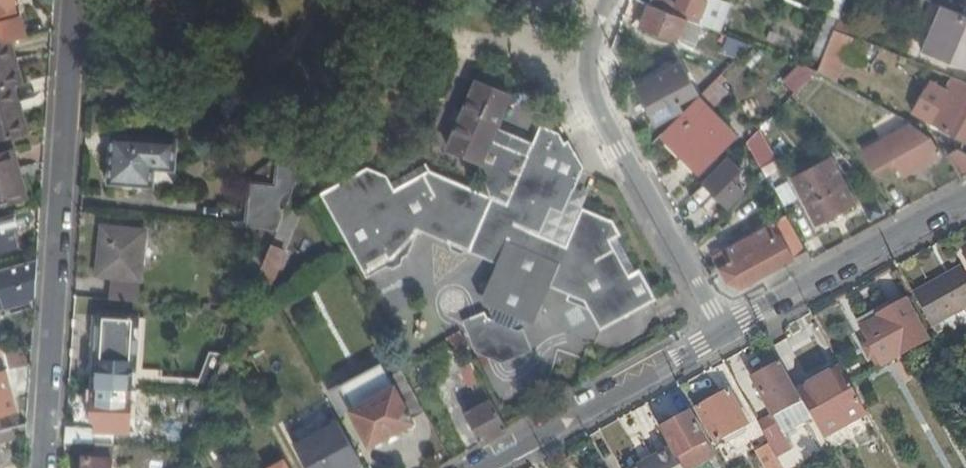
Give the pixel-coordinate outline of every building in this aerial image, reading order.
[(5,44),(14,42),(28,38),(21,14),(18,14),(15,2),(16,2),(16,0),(0,0),(0,45),(5,44)] [(535,9),(539,0),(513,0),(535,9)] [(650,4),(674,14),(700,24),(710,0),(652,0),(650,4)] [(694,47),(703,25),(700,24),(674,14),(650,4),(644,2),(636,24),(694,47)] [(943,6),(924,51),(965,67),(965,15),(943,6)] [(703,25),(727,34),(731,24),(707,14),(703,25)] [(834,30),(818,71),(834,80),(852,36),(834,30)] [(0,45),(0,90),(17,85),(24,84),(14,42),(0,45)] [(680,63),(638,88),(658,123),(684,107),(681,102),(698,92),(680,63)] [(824,86),(815,77),(794,98),(803,107),(824,86)] [(716,79),(663,131),(697,167),(711,153),(716,157),(737,136),(712,109),(729,92),(716,79)] [(956,79),(949,91),(950,92),(932,122),(965,142),(965,141),(965,83),(956,79)] [(503,277),(538,291),(539,291),(548,287),(582,300),(600,331),(651,303),(656,300),(639,269),(636,271),(629,275),(610,241),(617,237),(620,235),(614,224),(580,211),(567,206),(573,192),(581,172),(583,166),(567,138),(563,141),(557,131),(538,123),(530,140),(497,126),(511,94),(479,80),(477,84),(449,147),(481,161),(501,202),(483,194),(465,186),(431,172),(431,170),(411,182),(456,197),(491,262),(497,264),(503,277)] [(0,90),(0,141),(30,133),(17,85),(0,90)] [(919,169),(924,165),(941,156),(930,137),(911,124),(864,149),(874,170),(889,162),(893,170),(899,167),(905,176),(919,169)] [(758,130),(747,141),(762,169),(775,162),(758,130)] [(179,143),(110,136),(105,183),(149,188),(151,173),(174,175),(179,143)] [(959,149),(950,154),(963,178),(965,176),(965,153),(959,149)] [(21,199),(13,168),(18,167),(13,150),(0,153),(0,204),(21,199)] [(743,170),(730,157),(705,183),(716,195),(728,206),(743,190),(736,184),(740,180),(736,176),(743,170)] [(297,181),(306,160),(280,158),(278,188),(253,185),(248,229),(277,232),(287,207),(293,192),(297,181)] [(831,159),(793,179),(817,224),(855,204),(831,159)] [(402,179),(411,182),(431,170),(427,164),(402,179)] [(470,254),(491,262),(456,197),(411,182),(395,191),(392,185),(387,177),(367,169),(320,195),(366,279),(387,266),(388,261),(398,255),(402,256),(407,253),(408,255),(418,232),(445,243),(448,237),(472,248),(470,254)] [(395,191),(411,182),(402,179),(392,185),(395,191)] [(479,179),(465,186),(483,194),(479,179)] [(716,195),(705,183),(690,197),(702,208),(716,195)] [(584,197),(573,192),(567,206),(580,211),(584,197)] [(258,277),(268,295),(301,213),(287,207),(277,232),(258,277)] [(807,252),(788,216),(714,256),(728,282),(741,288),(807,252)] [(147,229),(104,225),(98,274),(141,278),(147,229)] [(21,264),(13,233),(0,237),(0,270),(21,264)] [(629,275),(636,271),(617,237),(610,241),(629,275)] [(38,259),(21,264),(0,270),(0,307),(35,298),(38,259)] [(913,294),(932,327),(965,308),(965,275),(962,268),(913,294)] [(499,278),(523,322),(547,313),(538,291),(503,277),(499,278)] [(517,325),(523,322),(499,278),(480,286),(492,313),(517,325)] [(114,299),(137,302),(139,284),(116,281),(114,299)] [(879,318),(861,328),(881,366),(928,340),(906,300),(891,309),(878,315),(879,318)] [(857,322),(861,328),(879,318),(878,315),(891,309),(889,304),(857,322)] [(126,389),(131,389),(136,318),(103,315),(99,360),(96,360),(94,387),(126,389)] [(31,365),(32,350),(8,354),(12,370),(20,368),(31,365)] [(210,395),(226,356),(212,350),(204,369),(196,365),(184,393),(210,395)] [(471,361),(461,367),(471,386),(481,380),(471,361)] [(797,391),(780,362),(751,378),(772,416),(758,423),(775,453),(787,446),(784,436),(813,421),(797,391)] [(412,419),(426,412),(414,391),(403,372),(403,370),(389,377),(382,364),(347,383),(359,405),(352,410),(370,444),(414,421),(412,419)] [(20,368),(12,370),(6,372),(10,388),(21,386),(20,368)] [(866,416),(841,369),(797,391),(813,421),(822,439),(866,416)] [(6,372),(0,373),(0,415),(16,411),(10,388),(6,372)] [(343,415),(352,410),(359,405),(347,383),(346,381),(329,391),(343,415)] [(126,389),(94,387),(92,419),(103,419),(102,425),(128,427),(130,402),(126,402),(126,389)] [(737,437),(734,432),(747,425),(729,391),(698,408),(716,442),(729,434),(732,439),(737,437)] [(482,443),(507,429),(488,393),(484,395),(487,401),(465,413),(482,443)] [(660,428),(671,448),(682,467),(692,467),(714,456),(690,412),(660,428)] [(293,446),(306,467),(363,467),(337,422),(293,446)] [(28,424),(5,430),(0,431),(0,442),(27,435),(28,424)] [(67,427),(65,442),(93,444),(94,429),(67,427)] [(113,445),(98,444),(97,458),(83,456),(82,467),(111,467),(113,445)] [(769,446),(757,452),(766,467),(781,467),(769,446)] [(671,448),(654,457),(656,460),(642,467),(682,467),(671,448)]
